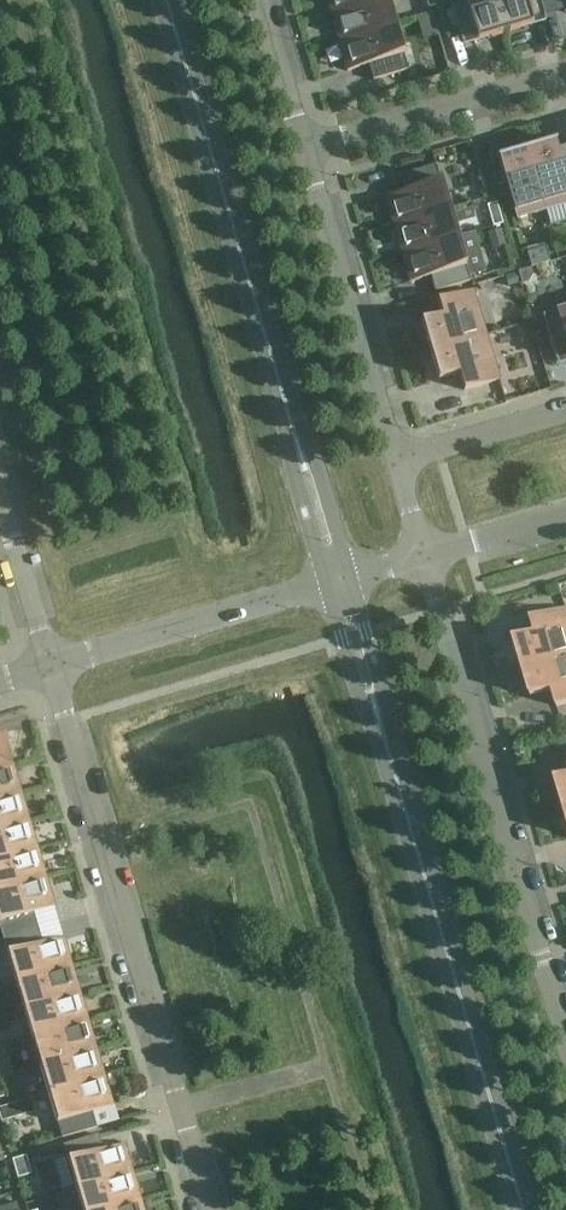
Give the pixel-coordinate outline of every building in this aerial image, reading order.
[(387,0),(381,0),(330,15),(331,16),(337,15),(341,31),(342,30),(345,39),(338,41),(338,43),(395,26),(387,0)] [(333,3),(334,3),(337,12),(330,14),(330,15),(381,0),(332,0),(333,3)] [(439,8),(436,0),(424,0),(427,11),(439,8)] [(494,0),(449,0),(463,47),(492,39),(504,35),(494,0)] [(540,0),(494,0),(504,35),(546,23),(540,0)] [(395,26),(338,43),(339,44),(344,42),(349,59),(350,58),(353,67),(346,69),(347,71),(368,65),(372,81),(408,70),(395,26)] [(565,204),(565,138),(526,150),(527,153),(544,211),(565,204)] [(517,219),(544,211),(527,153),(526,150),(498,158),(517,219)] [(357,183),(383,176),(381,165),(354,172),(357,183)] [(449,210),(438,171),(436,166),(400,176),(405,192),(384,198),(385,200),(390,198),(395,215),(396,214),(399,223),(392,225),(392,226),(449,210)] [(502,224),(498,209),(487,213),(491,228),(502,224)] [(401,254),(457,238),(449,210),(392,226),(393,228),(399,226),(404,242),(407,251),(400,253),(401,254)] [(500,229),(487,233),(492,250),(505,246),(500,229)] [(415,279),(408,281),(409,283),(430,277),(435,292),(470,282),(457,238),(401,254),(401,256),(407,254),(411,270),(413,270),(415,279)] [(526,254),(530,268),(549,262),(545,248),(526,254)] [(516,273),(504,276),(507,287),(519,283),(516,273)] [(421,323),(429,352),(483,336),(475,309),(478,308),(473,290),(437,301),(442,317),(421,323)] [(416,313),(413,299),(384,304),(387,319),(416,313)] [(542,316),(557,367),(565,364),(565,309),(542,316)] [(535,338),(530,323),(515,328),(518,337),(526,341),(535,338)] [(483,336),(429,352),(438,380),(459,374),(464,390),(499,380),(494,362),(491,363),(483,336)] [(523,668),(565,656),(565,607),(530,618),(535,634),(514,640),(523,668)] [(523,668),(529,691),(531,697),(552,691),(557,706),(565,704),(565,656),(523,668)] [(14,767),(5,737),(0,738),(0,771),(14,767)] [(22,795),(21,793),(15,795),(11,779),(10,779),(7,770),(14,768),(14,767),(0,771),(0,801),(22,795)] [(564,809),(565,808),(565,777),(555,780),(557,787),(558,787),(564,809)] [(22,795),(0,801),(0,831),(30,823),(30,821),(24,823),(19,807),(18,807),(15,798),(22,796),(22,795)] [(38,850),(38,849),(32,851),(27,834),(26,835),(24,826),(30,824),(30,823),(0,831),(0,861),(38,850)] [(46,877),(40,878),(35,862),(34,863),(32,854),(39,852),(38,850),(0,861),(0,892),(46,878),(46,877)] [(3,939),(38,929),(33,913),(55,907),(54,904),(48,906),(43,890),(42,890),(40,882),(47,880),(46,878),(0,892),(0,928),(3,939)] [(42,944),(38,929),(3,939),(8,954),(7,955),(16,983),(72,967),(72,965),(66,967),(61,951),(60,951),(58,942),(65,940),(64,938),(42,944)] [(66,970),(73,968),(72,967),(16,983),(24,1011),(80,994),(80,993),(74,995),(69,979),(68,979),(66,970)] [(81,996),(80,994),(24,1011),(32,1039),(89,1022),(88,1021),(82,1022),(78,1006),(77,1007),(74,998),(81,996)] [(32,1039),(40,1067),(97,1050),(96,1048),(90,1050),(86,1034),(85,1034),(82,1026),(89,1024),(89,1022),(32,1039)] [(97,1050),(40,1067),(48,1094),(105,1078),(105,1076),(99,1078),(94,1062),(93,1062),(90,1053),(97,1051),(97,1050)] [(57,1123),(62,1138),(97,1128),(92,1113),(113,1106),(113,1104),(107,1106),(102,1090),(101,1090),(98,1081),(105,1079),(105,1078),(48,1094),(57,1123)] [(68,1161),(76,1190),(133,1173),(133,1172),(127,1173),(122,1157),(121,1158),(118,1149),(125,1147),(125,1144),(103,1151),(99,1135),(63,1146),(68,1161)] [(26,1157),(12,1161),(17,1177),(31,1174),(26,1157)] [(133,1173),(76,1190),(82,1209),(110,1209),(141,1201),(141,1199),(135,1201),(130,1185),(129,1185),(126,1177),(133,1175),(133,1173)] [(110,1209),(136,1209),(135,1204),(142,1202),(141,1201),(110,1209)]
